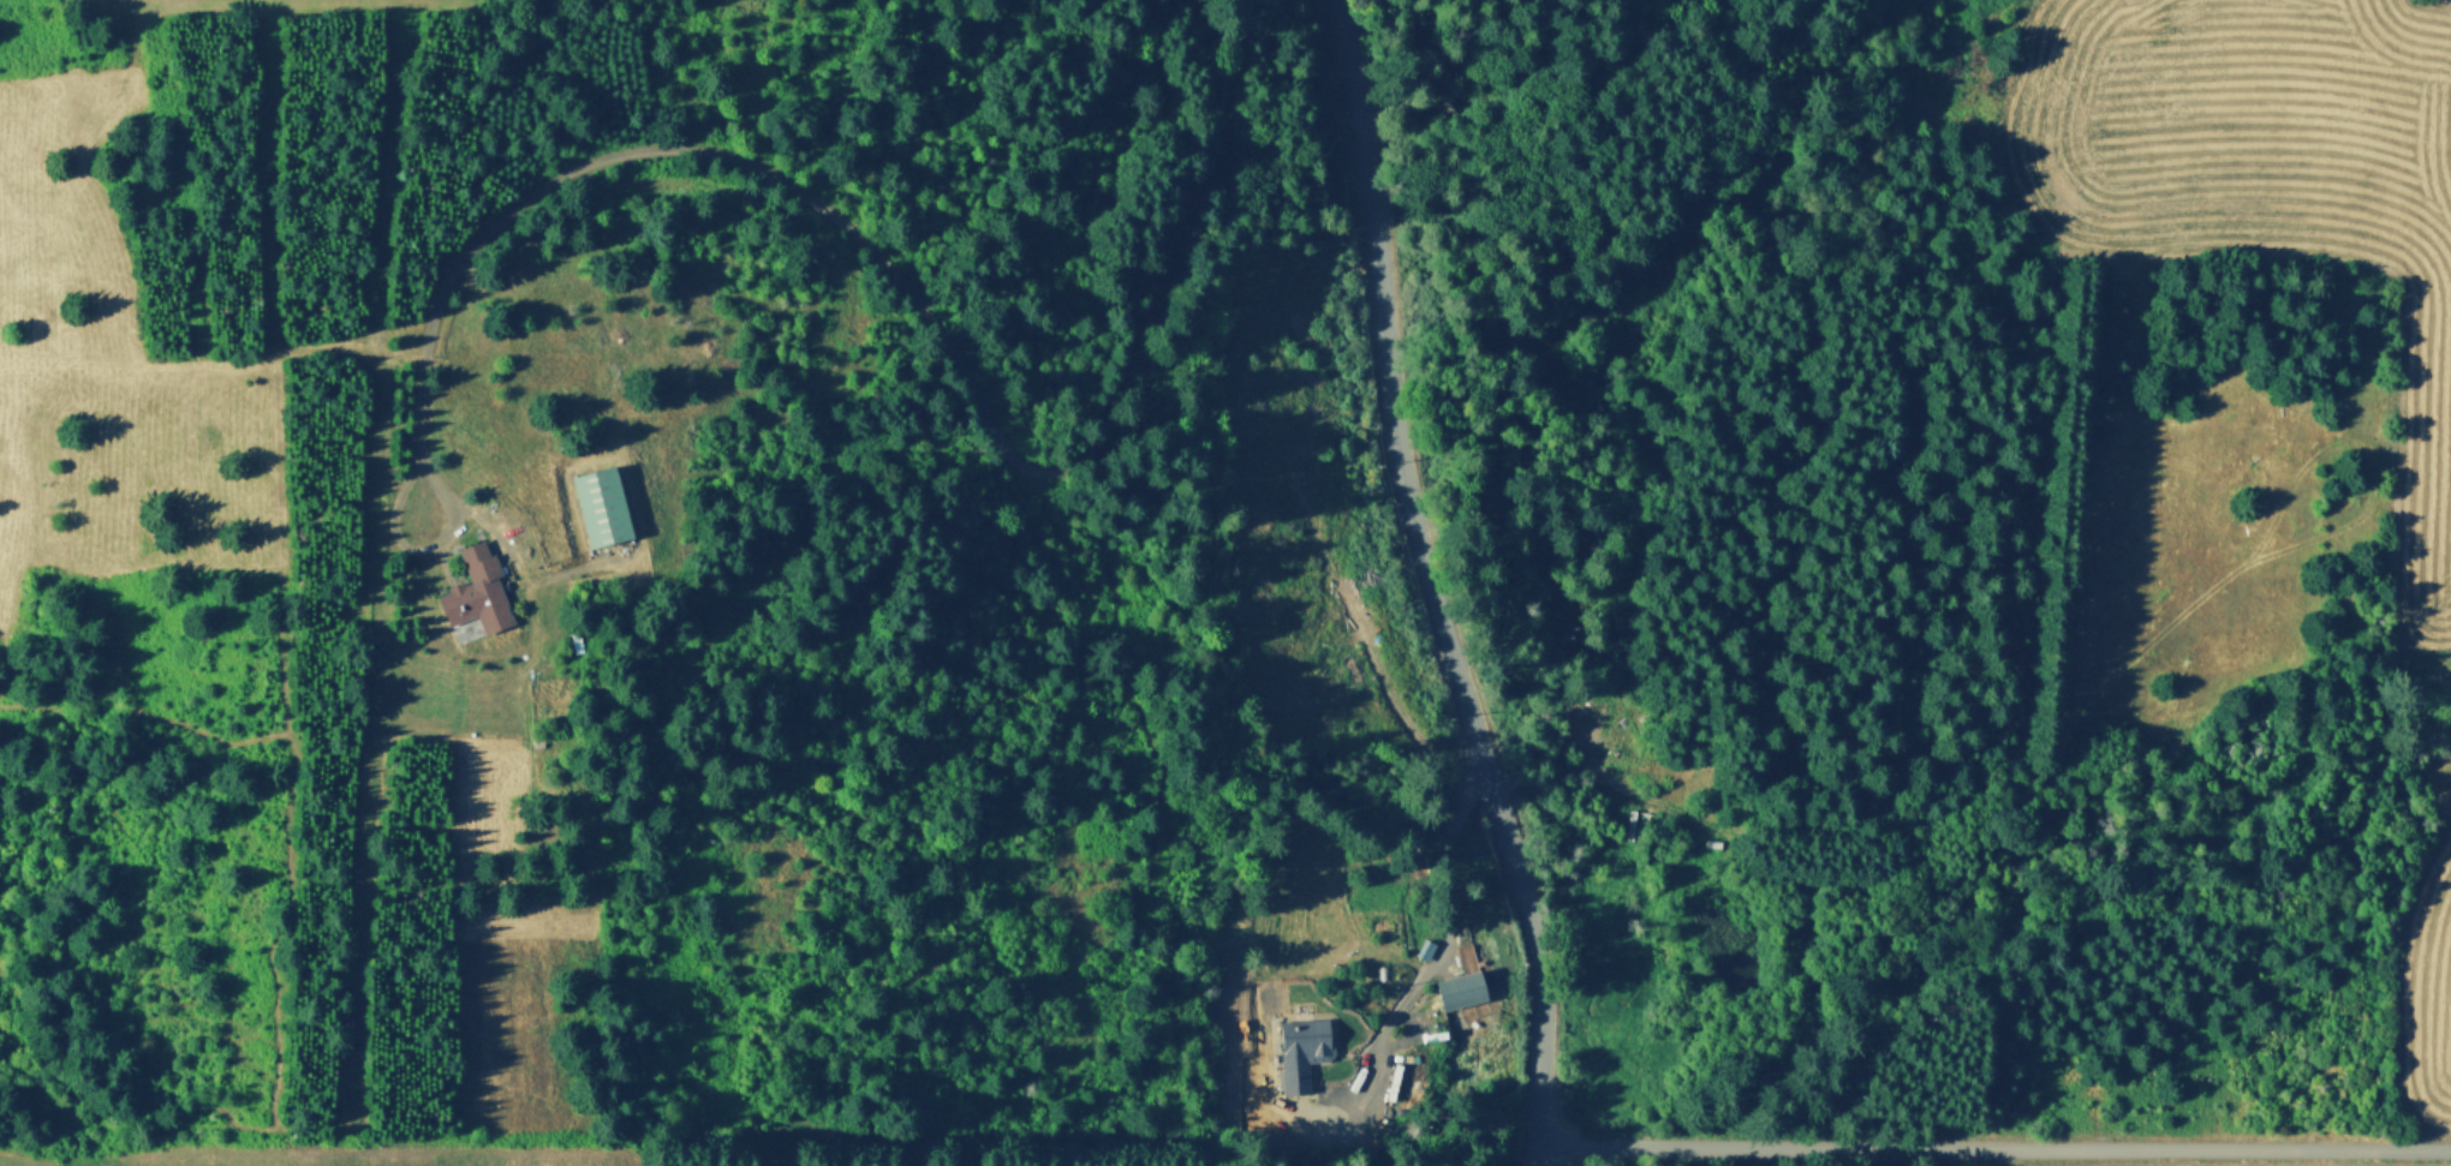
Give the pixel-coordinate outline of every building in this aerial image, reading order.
[(571,471),(616,460),(636,531),(590,543),(571,471)] [(446,581),(465,575),(466,579),(470,578),(457,544),(483,534),(490,551),(494,550),(502,569),(497,572),(517,618),(483,630),(476,611),(449,621),(437,590),(448,586),(446,581)] [(1572,745),(1579,749),(1570,763),(1563,758),(1572,745)] [(1603,765),(1603,758),(1645,755),(1645,763),(1603,765)] [(1624,811),(1636,811),(1634,841),(1622,841),(1624,811)] [(1701,848),(1701,837),(1734,837),(1734,848),(1701,848)] [(1419,937),(1432,943),(1424,962),(1411,957),(1419,937)] [(1437,1009),(1429,979),(1468,967),(1477,997),(1437,1009)] [(1275,1017),(1320,1016),(1323,1059),(1302,1060),(1304,1093),(1278,1094),(1275,1017)]
